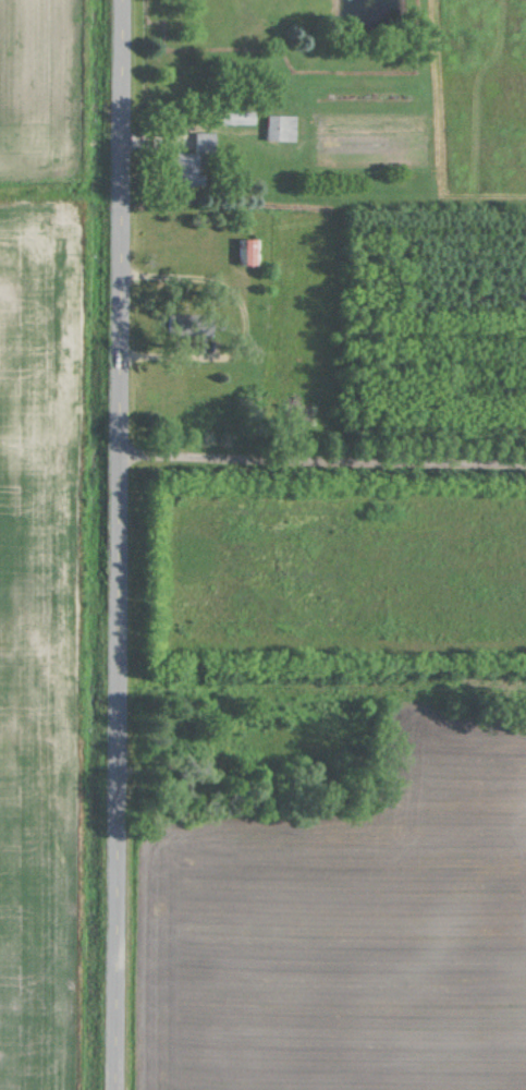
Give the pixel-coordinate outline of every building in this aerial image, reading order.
[(258,124),(258,111),(225,111),(225,124),(258,124)] [(299,114),(269,114),(269,140),(299,140),(299,114)] [(216,151),(215,132),(196,132),(197,152),(182,153),(183,185),(209,185),(208,152),(216,151)] [(241,239),(241,263),(265,263),(265,239),(241,239)]
